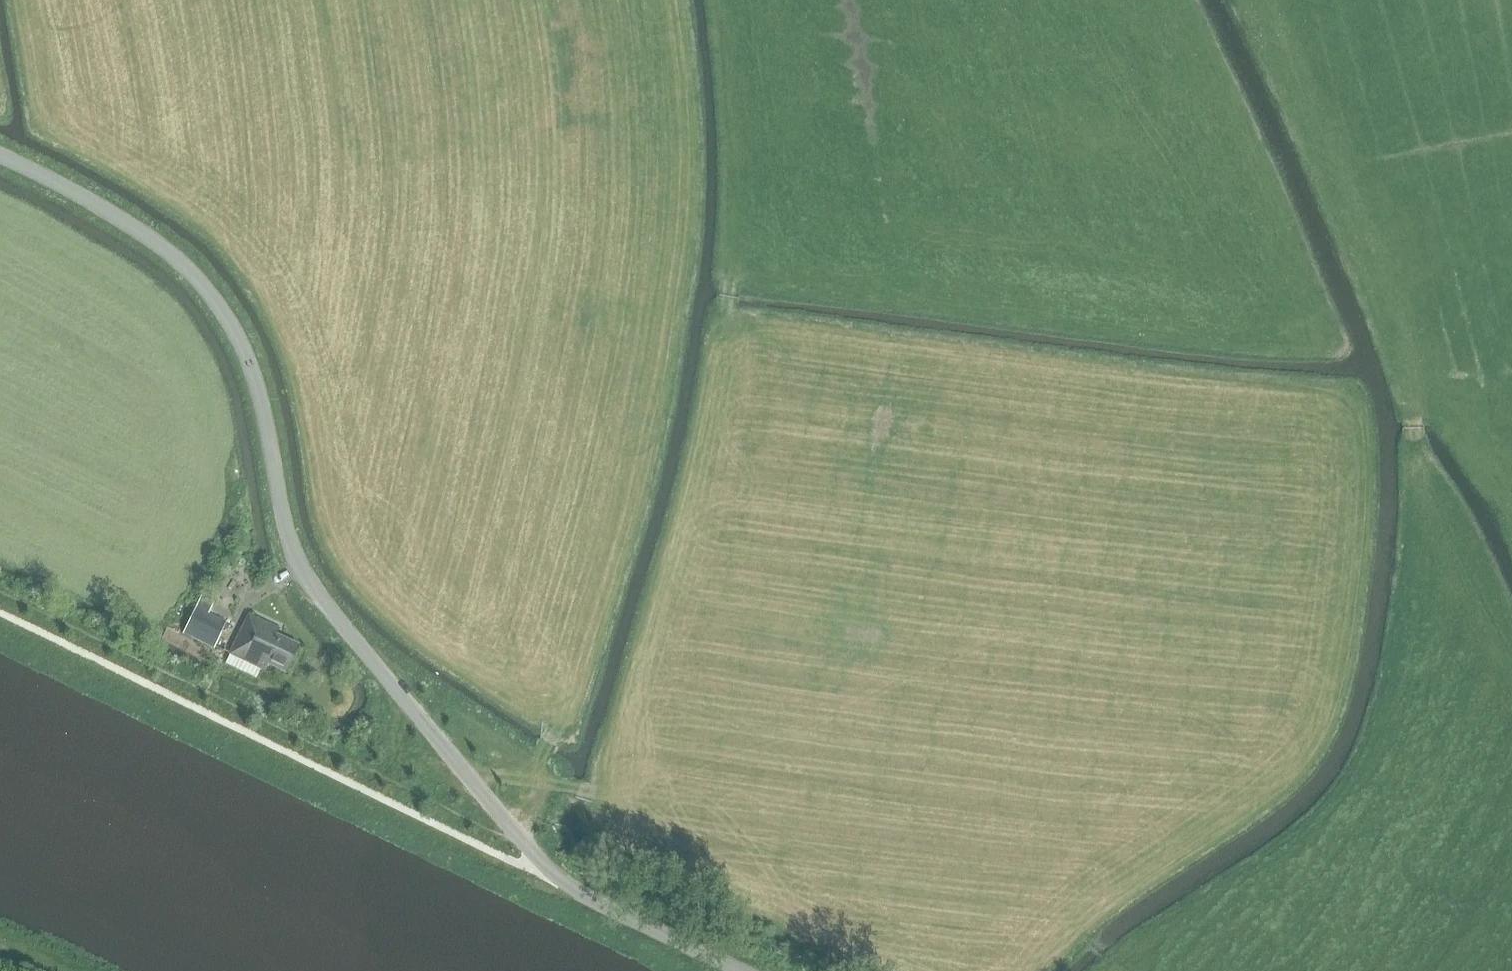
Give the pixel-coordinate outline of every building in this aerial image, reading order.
[(213,649),(226,622),(194,607),(182,634),(213,649)] [(263,672),(267,665),(284,673),(296,647),(275,637),(278,630),(248,615),(229,655),(263,672)] [(258,670),(228,655),(224,664),(254,678),(258,670)]
